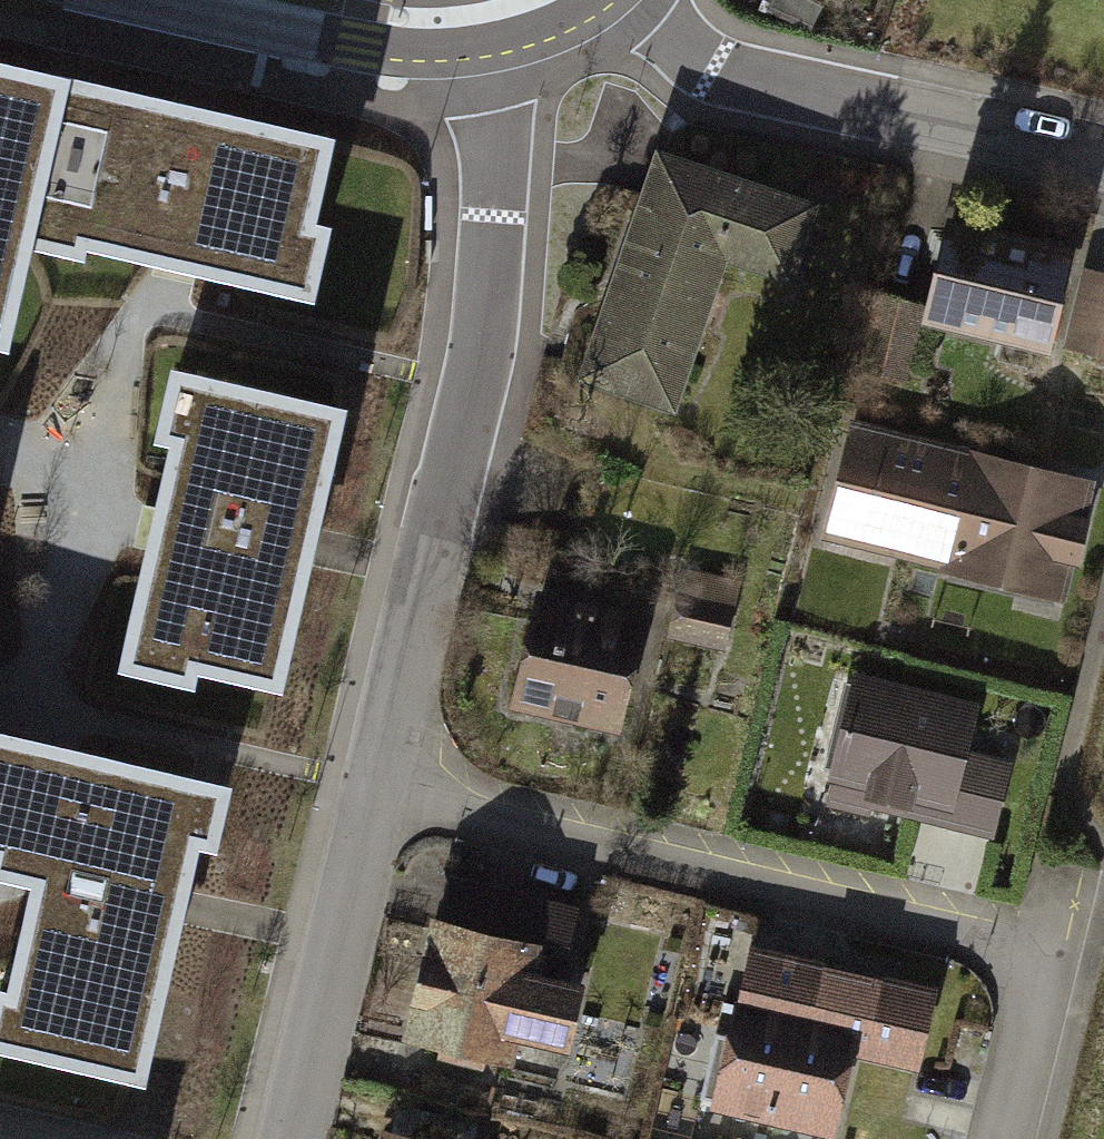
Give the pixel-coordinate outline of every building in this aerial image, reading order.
[(0,65),(0,338),(4,339),(34,205),(85,216),(80,238),(176,260),(275,281),(289,220),(307,223),(326,138),(0,65)] [(818,205),(654,146),(571,377),(673,413),(727,262),(790,284),(818,205)] [(1078,246),(946,214),(919,324),(1051,356),(1078,246)] [(1063,349),(1103,359),(1103,272),(1084,267),(1063,349)] [(921,315),(876,304),(861,366),(906,377),(921,315)] [(338,409),(207,380),(194,439),(176,435),(155,530),(133,629),(195,643),(191,659),(278,678),(338,409)] [(1095,479),(851,418),(819,543),(1063,604),(1095,479)] [(683,567),(665,637),(724,652),(742,582),(683,567)] [(647,615),(535,591),(509,707),(621,731),(647,615)] [(872,807),(996,838),(1015,762),(970,751),(981,706),(854,674),(827,782),(832,784),(826,808),(869,819),(872,807)] [(24,739),(0,733),(0,844),(24,739)] [(187,776),(67,749),(12,992),(34,997),(23,1042),(140,1069),(193,834),(175,830),(187,776)] [(451,873),(408,1045),(524,1074),(531,1046),(574,1057),(592,986),(548,975),(551,964),(569,969),(584,906),(451,873)] [(757,945),(716,1112),(827,1138),(846,1138),(866,1059),(925,1074),(946,991),(757,945)] [(385,1138),(423,1138),(387,1130),(385,1138)]
